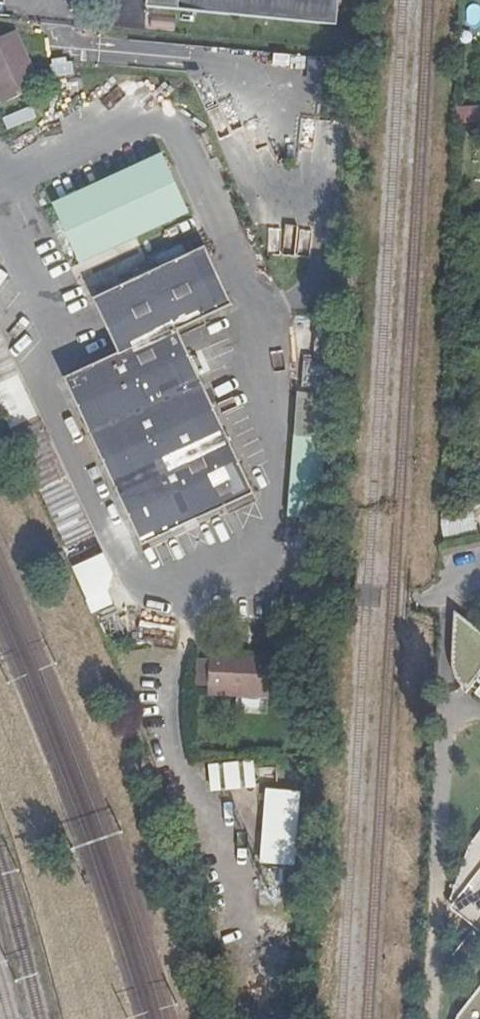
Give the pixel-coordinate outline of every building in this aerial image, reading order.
[(150,2),(340,20),(342,0),(150,0),(150,2)] [(30,96),(21,75),(28,71),(13,40),(0,47),(0,111),(31,97),(30,96)] [(21,75),(30,96),(31,97),(39,93),(28,71),(21,75)] [(479,124),(479,107),(456,107),(455,125),(479,124)] [(112,365),(60,390),(137,554),(248,504),(175,341),(222,318),(197,260),(89,310),(112,365)] [(40,498),(68,557),(95,546),(66,487),(40,498)] [(479,677),(479,635),(453,614),(450,644),(453,675),(459,688),(466,696),(479,677)] [(237,678),(237,672),(201,670),(202,712),(258,715),(258,680),(237,678)] [(469,848),(450,902),(454,906),(474,921),(479,914),(479,834),(469,848)] [(263,846),(264,872),(287,872),(285,837),(255,837),(255,846),(263,846)] [(256,872),(264,872),(263,846),(255,846),(256,872)] [(454,906),(450,911),(479,935),(479,914),(474,921),(454,906)] [(455,1018),(479,1018),(479,986),(455,1018)]
